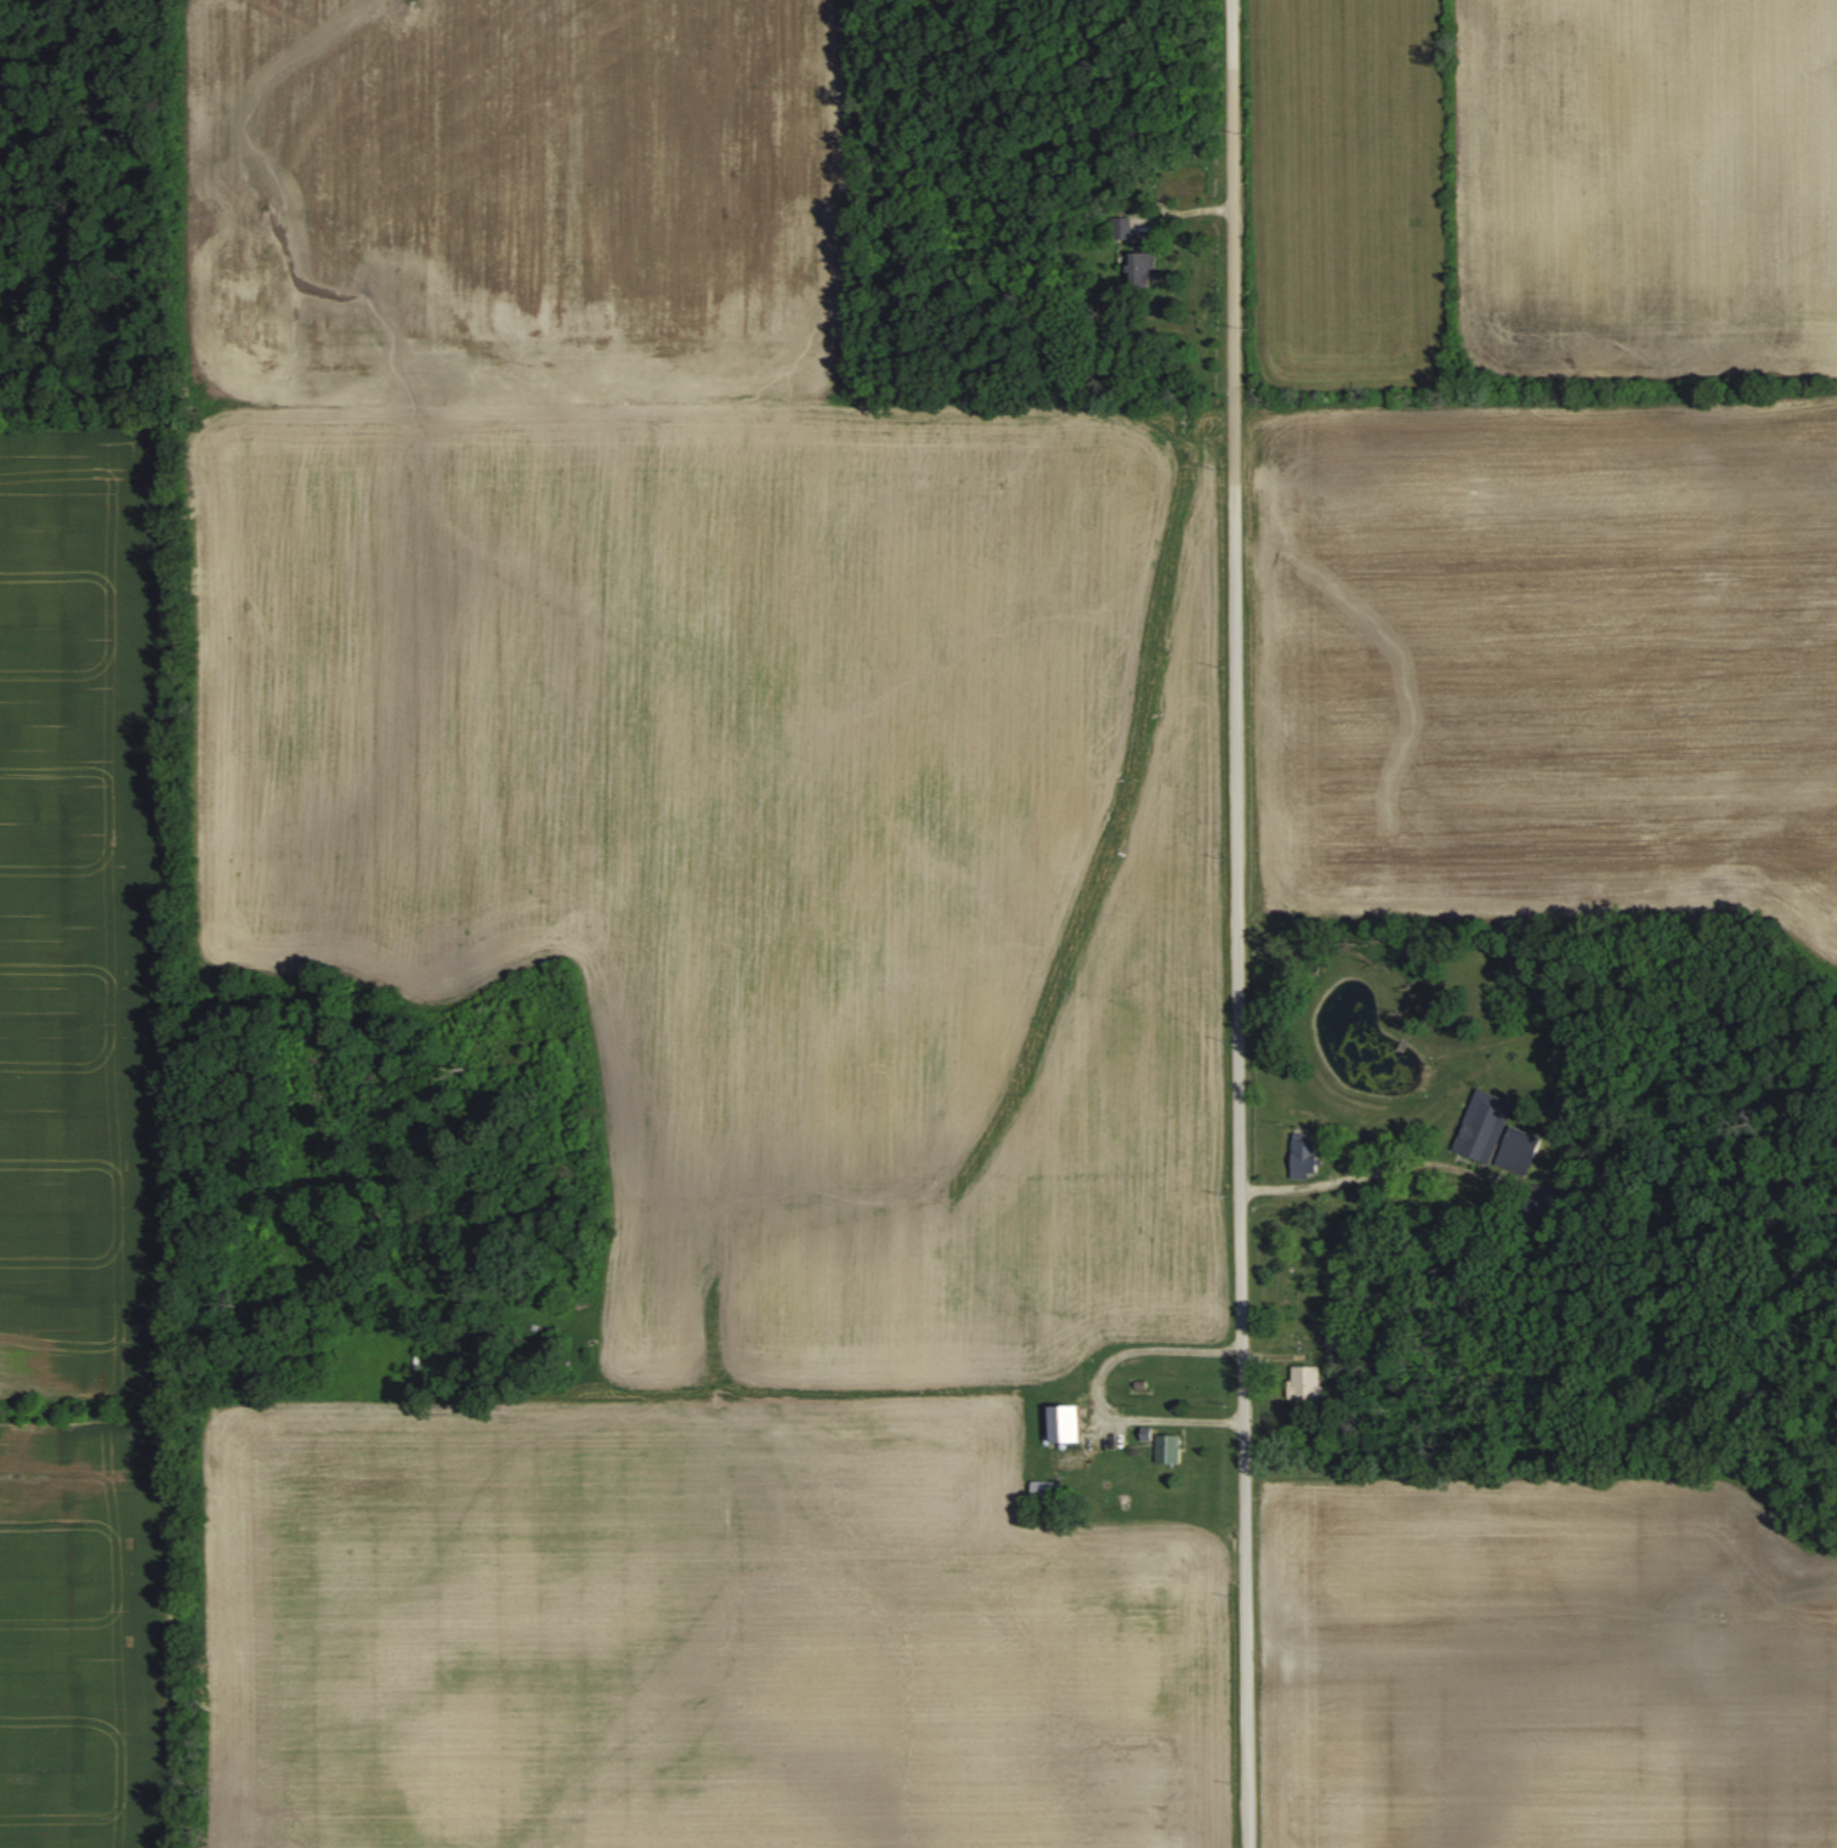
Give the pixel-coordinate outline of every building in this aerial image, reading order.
[(1112,217),(1112,239),(1132,239),(1132,217),(1112,217)] [(1159,288),(1159,252),(1128,252),(1128,288),(1159,288)] [(1514,1100),(1474,1087),(1454,1148),(1530,1173),(1542,1135),(1507,1123),(1514,1100)] [(1317,1134),(1291,1134),(1291,1177),(1317,1177),(1317,1134)] [(1290,1398),(1322,1398),(1322,1365),(1290,1365),(1290,1398)] [(1045,1405),(1045,1442),(1077,1442),(1077,1405),(1045,1405)] [(1155,1463),(1180,1463),(1180,1433),(1152,1433),(1152,1428),(1140,1428),(1140,1440),(1155,1440),(1155,1463)]
